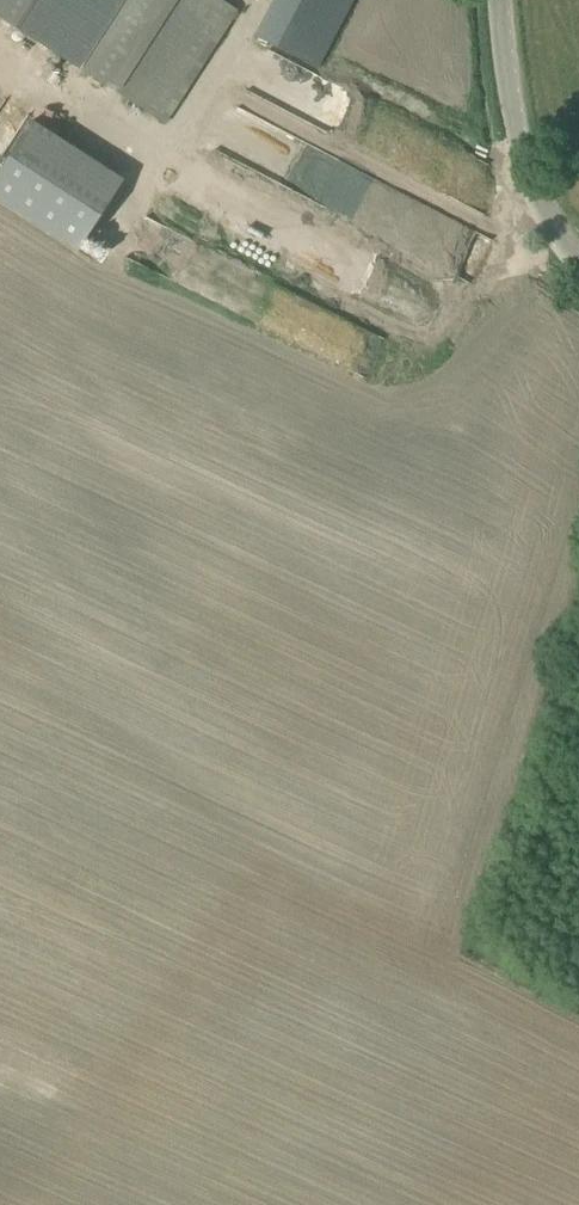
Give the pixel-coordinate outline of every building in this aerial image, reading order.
[(239,11),(222,0),(0,0),(0,19),(61,58),(166,125),(239,11)] [(356,0),(272,0),(254,35),(320,69),(356,0)] [(73,245),(118,175),(31,119),(0,166),(0,167),(0,199),(73,245)] [(406,227),(421,192),(358,167),(343,202),(406,227)]
